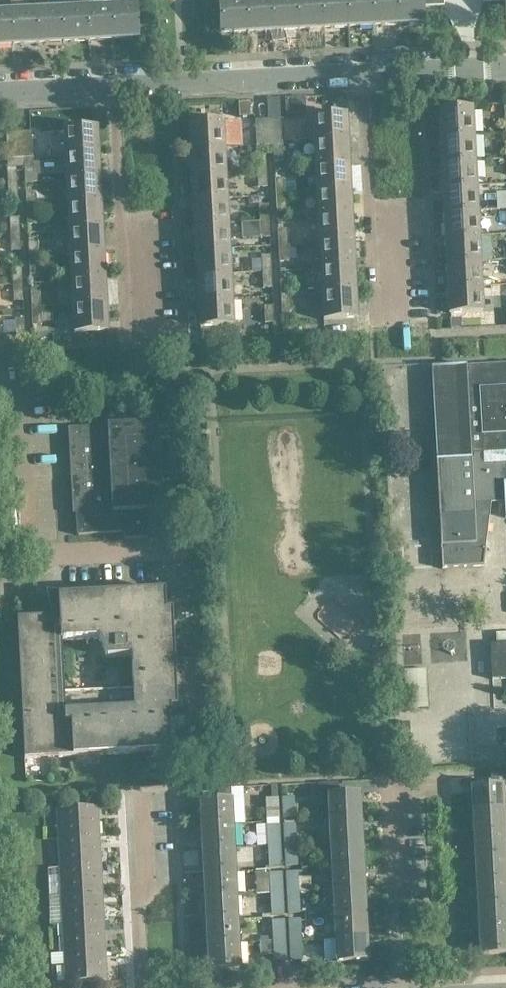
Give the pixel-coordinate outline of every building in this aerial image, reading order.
[(244,0),(238,0),(218,1),(220,34),(245,33),(244,0)] [(245,33),(270,32),(269,0),(244,0),(245,33)] [(296,31),(294,0),(269,0),(270,32),(296,31)] [(296,31),(322,29),(320,0),(294,0),(296,31)] [(322,29),(346,28),(345,0),(320,0),(322,29)] [(346,28),(371,27),(370,0),(345,0),(346,28)] [(371,27),(396,25),(395,0),(370,0),(371,27)] [(396,25),(422,24),(421,7),(421,0),(395,0),(396,25)] [(110,7),(112,40),(138,39),(136,5),(110,7)] [(112,40),(110,7),(85,8),(87,41),(112,40)] [(87,41),(85,8),(60,9),(61,42),(87,41)] [(60,9),(34,10),(36,43),(61,42),(60,9)] [(36,43),(34,10),(9,12),(11,45),(36,43)] [(9,12),(0,12),(0,45),(11,45),(9,12)] [(250,103),(239,104),(239,117),(250,117),(250,103)] [(438,111),(440,137),(473,135),(472,109),(438,111)] [(283,111),(283,136),(305,135),(304,111),(283,111)] [(313,117),(314,143),(348,142),(346,116),(313,117)] [(268,146),(272,146),(282,145),(280,119),(267,120),(268,146)] [(268,146),(267,120),(254,120),(256,146),(268,146)] [(190,150),(224,148),(223,122),(189,124),(190,150)] [(65,156),(98,154),(97,128),(64,130),(65,156)] [(23,159),(32,158),(31,132),(18,133),(19,159),(23,159)] [(19,159),(18,133),(5,133),(6,159),(19,159)] [(473,135),(440,137),(441,162),(475,160),(473,135)] [(348,142),(314,143),(315,169),(349,167),(348,142)] [(282,145),(272,146),(273,163),(283,162),(282,145)] [(224,148),(190,150),(191,175),(225,173),(224,148)] [(98,154),(65,156),(66,181),(100,180),(98,154)] [(256,172),(266,171),(265,154),(255,155),(256,172)] [(32,158),(23,159),(24,175),(33,175),(32,158)] [(441,162),(443,187),(476,186),(475,160),(441,162)] [(7,184),(16,184),(16,167),(6,168),(7,184)] [(315,169),(317,194),(350,192),(349,167),(315,169)] [(266,171),(256,172),(257,188),(267,187),(266,171)] [(225,173),(191,175),(193,200),(227,198),(225,173)] [(275,196),(284,196),(283,179),(274,179),(275,196)] [(100,180),(66,181),(67,207),(101,205),(100,180)] [(17,201),(16,184),(7,184),(8,201),(17,201)] [(476,186),(443,187),(444,213),(477,211),(476,186)] [(26,209),(35,208),(34,192),(25,192),(26,209)] [(350,192),(317,194),(318,219),(351,218),(350,192)] [(284,196),(275,196),(276,212),(285,212),(284,196)] [(227,198),(193,200),(194,226),(228,224),(227,198)] [(101,205),(67,207),(69,232),(102,230),(101,205)] [(259,222),(268,222),(268,205),(258,205),(259,222)] [(35,208),(26,209),(26,225),(36,225),(35,208)] [(444,213),(445,238),(479,236),(477,211),(444,213)] [(9,235),(19,234),(18,218),(9,218),(9,235)] [(318,219),(319,245),(353,243),(351,218),(318,219)] [(268,222),(259,222),(260,238),(269,238),(268,222)] [(228,224),(194,226),(195,251),(229,249),(228,224)] [(277,247),(287,246),(286,229),(277,230),(277,247)] [(102,230),(69,232),(70,257),(103,256),(102,230)] [(19,234),(9,235),(10,251),(20,251),(19,234)] [(447,263),(480,262),(479,236),(445,238),(447,263)] [(28,260),(38,259),(37,242),(27,243),(28,260)] [(353,243),(319,245),(321,270),(354,268),(353,243)] [(259,265),(259,246),(238,246),(237,265),(259,265)] [(287,246),(277,247),(278,262),(288,262),(287,246)] [(229,249),(195,251),(197,276),(230,274),(229,249)] [(261,273),(271,273),(270,255),(261,256),(261,273)] [(103,256),(70,257),(71,283),(105,281),(103,256)] [(38,259),(28,260),(29,275),(39,275),(38,259)] [(447,263),(448,289),(482,287),(480,262),(447,263)] [(12,286),(22,285),(21,268),(11,269),(12,286)] [(321,270),(322,295),(355,294),(354,268),(321,270)] [(271,273),(261,273),(262,288),(272,288),(271,273)] [(230,274),(197,276),(198,302),(232,300),(230,274)] [(280,297),(290,297),(289,280),(279,280),(280,297)] [(105,281),(71,283),(73,308),(106,306),(105,281)] [(22,285),(12,286),(13,301),(22,301),(22,285)] [(482,287),(448,289),(450,315),(483,313),(482,287)] [(31,310),(40,310),(40,292),(30,293),(31,310)] [(355,294),(322,295),(323,321),(356,320),(355,294)] [(290,312),(290,297),(280,297),(281,313),(290,312)] [(232,300),(198,302),(199,327),(233,326),(232,300)] [(106,306),(73,308),(74,334),(107,332),(106,306)] [(264,323),(273,323),(273,306),(263,307),(264,323)] [(40,310),(31,310),(32,326),(41,325),(40,310)] [(14,336),(24,336),(23,319),(14,319),(14,336)] [(436,462),(442,569),(477,567),(488,502),(497,502),(497,499),(504,499),(505,518),(505,364),(466,366),(431,368),(436,462)] [(131,422),(68,424),(71,512),(75,512),(76,534),(123,532),(123,542),(146,542),(144,500),(103,501),(102,464),(125,463),(125,474),(138,473),(138,464),(154,463),(153,430),(132,431),(131,422)] [(164,591),(98,595),(87,598),(78,604),(78,600),(69,605),(71,609),(68,610),(64,611),(59,611),(59,617),(17,619),(24,759),(170,752),(168,718),(171,718),(170,709),(177,709),(172,611),(166,611),(164,591)] [(330,601),(316,618),(346,641),(360,624),(330,601)] [(491,644),(493,679),(505,678),(505,643),(491,644)] [(406,704),(426,704),(426,668),(406,668),(406,704)] [(472,812),(504,810),(503,787),(505,787),(505,773),(490,773),(491,787),(470,788),(472,812)] [(328,820),(360,818),(359,794),(327,796),(328,820)] [(282,819),(294,818),(293,797),(281,798),(282,819)] [(266,819),(277,819),(277,798),(265,799),(266,819)] [(233,825),(231,800),(200,802),(201,826),(233,825)] [(58,838),(99,836),(98,807),(57,809),(58,838)] [(504,810),(472,812),(473,836),(505,834),(504,810)] [(360,818),(328,820),(330,844),(362,842),(360,818)] [(254,824),(255,846),(266,846),(265,824),(254,824)] [(202,850),(234,849),(233,825),(201,826),(202,850)] [(233,827),(235,841),(248,840),(246,825),(233,827)] [(267,847),(279,846),(278,825),(266,826),(267,847)] [(283,846),(296,845),(295,825),(282,825),(283,846)] [(473,836),(474,860),(505,858),(505,847),(505,834),(473,836)] [(99,836),(58,838),(60,867),(101,865),(99,836)] [(362,842),(330,844),(331,867),(363,866),(362,842)] [(296,845),(283,846),(284,866),(297,865),(296,845)] [(279,846),(267,847),(268,867),(280,866),(279,846)] [(203,874),(235,873),(234,849),(202,850),(203,874)] [(474,860),(475,884),(505,882),(505,858),(474,860)] [(101,865),(60,867),(61,896),(102,894),(101,865)] [(363,866),(331,867),(332,891),(364,890),(363,866)] [(286,894),(298,893),(297,872),(285,873),(286,894)] [(205,898),(236,897),(235,873),(203,874),(205,898)] [(270,895),(281,894),(280,873),(268,873),(270,895)] [(475,884),(477,908),(505,906),(505,882),(475,884)] [(364,890),(332,891),(333,915),(365,914),(364,890)] [(298,893),(286,894),(287,914),(299,913),(298,893)] [(102,894),(61,896),(63,925),(104,923),(102,894)] [(281,894),(270,895),(271,915),(282,914),(281,894)] [(206,922),(237,921),(236,897),(205,898),(206,922)] [(477,908),(478,931),(505,930),(505,906),(477,908)] [(365,914),(333,915),(335,939),(367,938),(365,914)] [(289,942),(301,941),(300,920),(288,920),(289,942)] [(237,921),(206,922),(207,946),(238,945),(237,921)] [(272,943),(284,942),(283,921),(271,921),(272,943)] [(104,923),(63,925),(64,954),(105,952),(104,923)] [(478,931),(479,956),(505,954),(505,930),(478,931)] [(367,938),(335,939),(336,963),(368,962),(367,938)] [(301,941),(289,942),(290,961),(302,960),(301,941)] [(284,942),(272,943),(273,962),(285,961),(284,942)] [(238,945),(207,946),(208,969),(239,968),(238,945)] [(105,952),(64,954),(66,983),(107,981),(105,952)]
